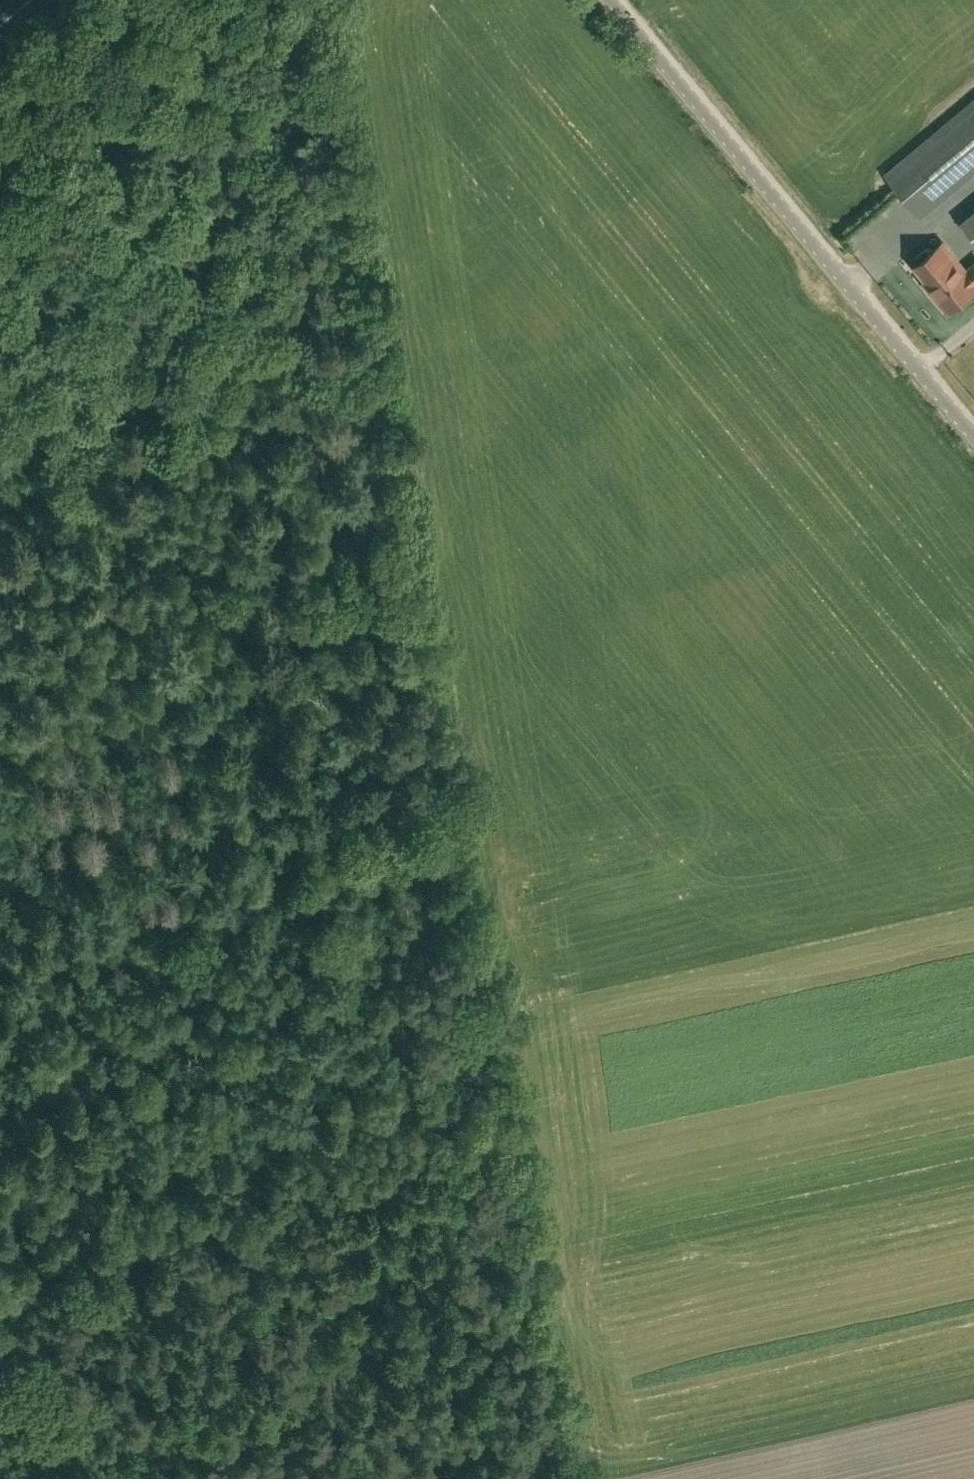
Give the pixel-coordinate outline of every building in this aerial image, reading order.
[(973,170),(973,99),(886,173),(921,215),(973,170)] [(962,221),(973,235),(973,211),(962,221)] [(918,263),(915,265),(933,285),(929,288),(948,310),(973,288),(973,261),(964,268),(942,242),(932,251),(930,248),(925,247),(916,255),(915,260),(918,263)]
